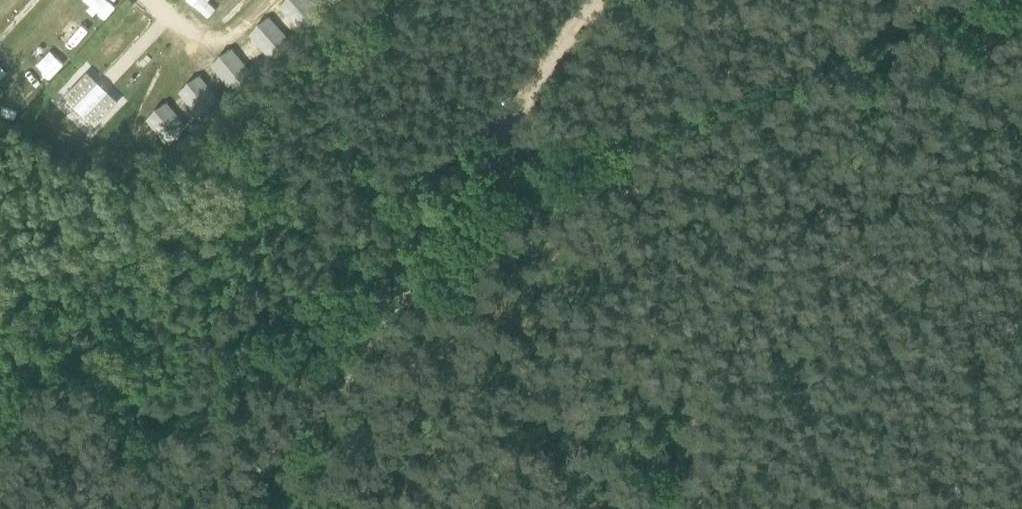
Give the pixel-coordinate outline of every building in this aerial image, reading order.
[(276,45),(290,32),(276,17),(262,31),(276,45)] [(49,50),(39,62),(53,73),(63,61),(49,50)] [(86,70),(63,94),(95,125),(118,102),(86,70)]
